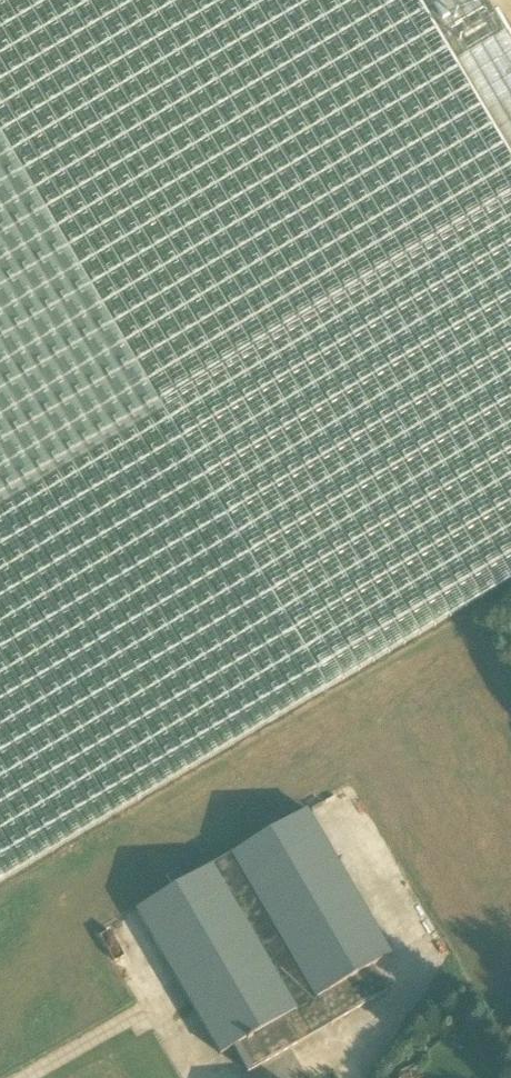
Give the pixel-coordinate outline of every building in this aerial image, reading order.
[(487,0),(0,0),(0,882),(328,689),(328,688),(510,580),(510,41),(487,0)] [(387,993),(372,966),(391,955),(306,810),(135,910),(220,1055),(236,1046),(250,1071),(387,993)]
